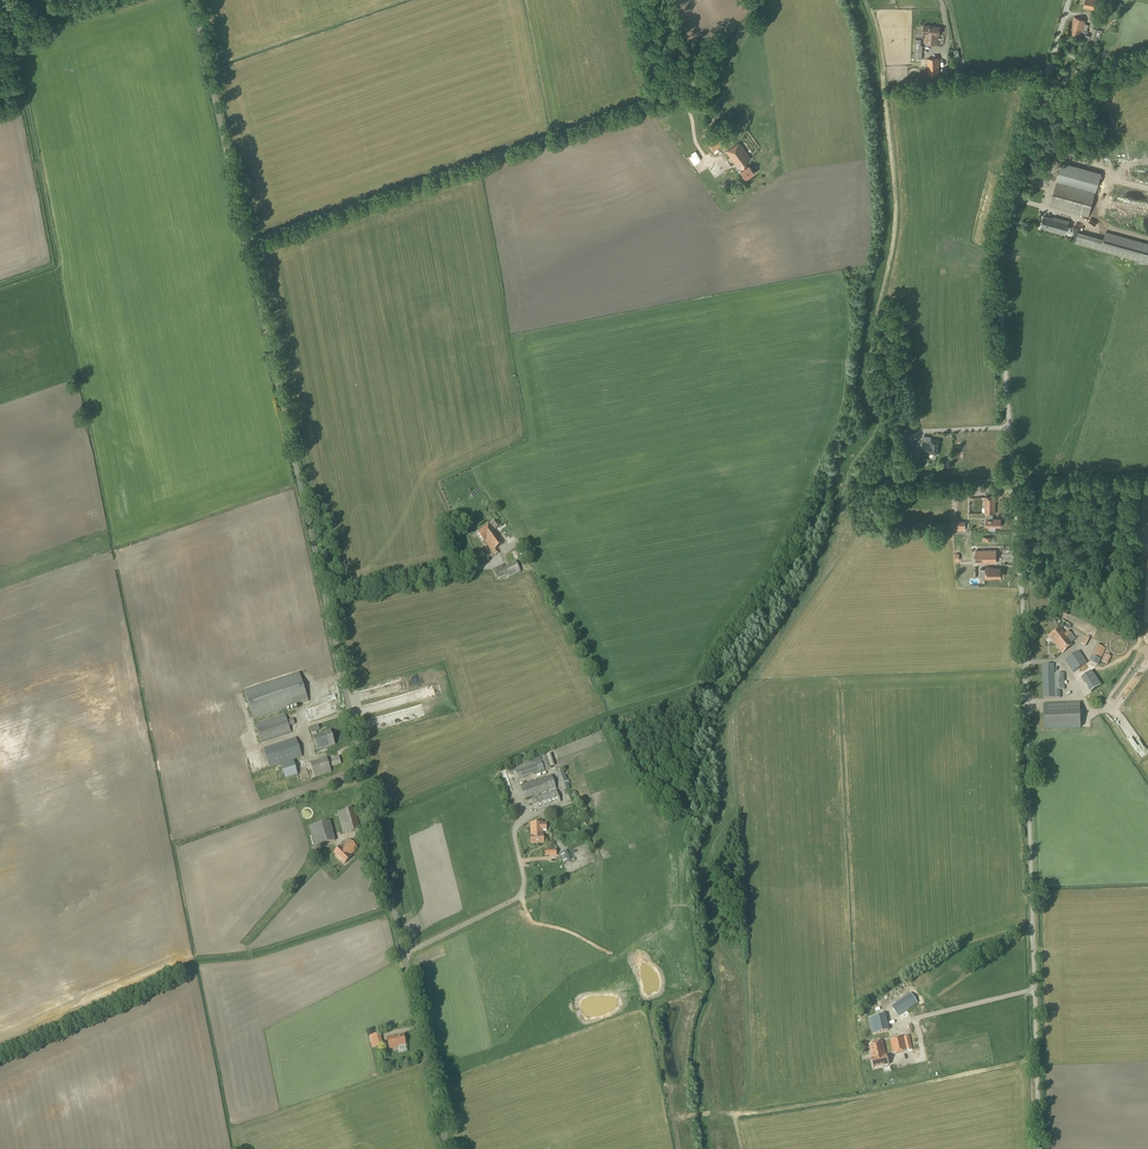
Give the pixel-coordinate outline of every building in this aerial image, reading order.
[(1097,0),(1085,0),(1083,8),(1095,11),(1097,0)] [(1104,26),(1109,8),(1111,4),(1104,2),(1100,14),(1091,12),(1091,13),(1089,20),(1091,21),(1097,22),(1097,24),(1104,26)] [(1087,33),(1086,31),(1088,25),(1084,24),(1085,21),(1074,17),(1069,32),(1080,36),(1081,33),(1086,35),(1086,37),(1085,40),(1089,41),(1090,37),(1090,34),(1087,33)] [(939,36),(940,27),(923,25),(922,33),(925,34),(924,43),(938,45),(939,35),(939,36)] [(1100,38),(1102,31),(1093,28),(1089,43),(1095,44),(1096,39),(1097,38),(1100,38)] [(922,59),(922,45),(921,45),(921,40),(915,39),(914,59),(922,59)] [(940,80),(940,76),(939,58),(927,58),(928,76),(928,80),(940,80)] [(1080,80),(1081,75),(1079,74),(1080,71),(1073,69),(1071,77),(1080,80)] [(713,152),(724,144),(717,133),(705,141),(713,152)] [(746,179),(754,173),(749,166),(747,167),(745,164),(751,159),(739,142),(726,152),(738,169),(740,167),(743,170),(741,172),(746,179)] [(719,162),(709,170),(717,179),(726,171),(719,162)] [(1057,180),(1050,206),(1083,215),(1088,217),(1100,173),(1062,163),(1057,180)] [(1054,219),(1043,216),(1041,226),(1051,229),(1050,231),(1065,234),(1068,221),(1054,217),(1054,219)] [(1075,243),(1139,261),(1147,263),(1147,243),(1144,242),(1105,231),(1103,239),(1078,232),(1075,243)] [(904,435),(916,434),(914,420),(902,422),(904,435)] [(937,455),(939,441),(929,439),(929,442),(923,441),(921,453),(937,455)] [(995,514),(995,497),(985,497),(985,514),(986,514),(986,519),(986,527),(1001,527),(1001,519),(993,519),(993,514),(995,514)] [(501,527),(496,520),(477,534),(483,542),(484,541),(494,556),(499,552),(496,548),(514,536),(505,524),(501,527)] [(965,530),(965,522),(952,521),(952,526),(949,526),(949,532),(952,532),(952,530),(965,530)] [(982,551),(982,550),(976,550),(976,556),(976,563),(995,562),(995,556),(996,554),(999,554),(999,551),(982,551)] [(521,572),(516,561),(503,568),(502,565),(493,570),(497,579),(506,575),(508,579),(521,572)] [(992,568),(992,567),(986,567),(986,579),(991,579),(991,578),(1000,578),(1000,568),(992,568)] [(979,585),(979,579),(971,579),(970,585),(971,585),(971,588),(979,588),(979,585)] [(1064,634),(1060,628),(1049,636),(1062,653),(1073,645),(1067,637),(1072,633),(1069,630),(1064,634)] [(1090,637),(1088,636),(1086,638),(1084,637),(1081,644),(1086,646),(1087,644),(1090,637)] [(1098,665),(1106,648),(1096,644),(1092,655),(1089,661),(1098,665)] [(1073,673),(1088,663),(1079,651),(1065,661),(1073,673)] [(1108,664),(1111,657),(1105,653),(1101,661),(1108,664)] [(1055,674),(1054,664),(1042,664),(1043,698),(1061,698),(1061,690),(1065,690),(1064,673),(1055,674)] [(1090,671),(1081,678),(1091,693),(1100,686),(1090,671)] [(254,720),(281,711),(308,701),(299,672),(244,691),(254,720)] [(1044,728),(1081,727),(1080,702),(1044,704),(1044,728)] [(315,718),(332,714),(330,705),(325,706),(325,709),(317,711),(317,710),(314,710),(315,718)] [(287,720),(285,714),(255,724),(261,743),(291,733),(289,727),(295,725),(293,719),(287,720)] [(311,733),(320,730),(318,725),(309,728),(311,733)] [(317,751),(335,745),(331,731),(312,737),(317,751)] [(269,767),(281,764),(302,757),(296,738),(283,742),(281,742),(263,748),(269,767)] [(341,764),(339,756),(328,760),(327,757),(310,763),(315,778),(332,772),(330,768),(341,764)] [(523,778),(539,773),(544,771),(540,757),(534,759),(513,767),(517,779),(522,777),(523,778)] [(281,765),(285,779),(298,775),(293,761),(281,765)] [(551,775),(546,777),(520,786),(524,799),(548,791),(548,793),(531,799),(535,811),(561,802),(555,786),(551,775)] [(343,834),(360,829),(354,808),(337,812),(343,834)] [(314,847),(335,841),(330,821),(309,827),(314,847)] [(542,823),(542,822),(530,823),(530,836),(531,844),(544,843),(543,835),(543,831),(547,830),(546,823),(542,823)] [(358,848),(349,840),(341,848),(340,847),(334,853),(345,864),(351,858),(350,856),(358,848)] [(564,864),(571,861),(567,850),(560,853),(564,864)] [(898,1015),(900,1014),(917,1002),(914,998),(910,993),(908,995),(907,995),(895,1003),(891,1006),(898,1015)] [(868,1035),(875,1033),(889,1030),(885,1015),(871,1018),(865,1019),(868,1035)] [(372,1048),(377,1047),(383,1045),(380,1033),(369,1035),(372,1048)] [(406,1045),(404,1035),(395,1037),(395,1036),(387,1037),(389,1049),(398,1048),(397,1047),(406,1045)] [(893,1054),(907,1051),(913,1050),(909,1036),(890,1040),(893,1054)] [(886,1055),(883,1041),(869,1045),(872,1059),(871,1059),(874,1068),(889,1065),(887,1055),(886,1055)]
